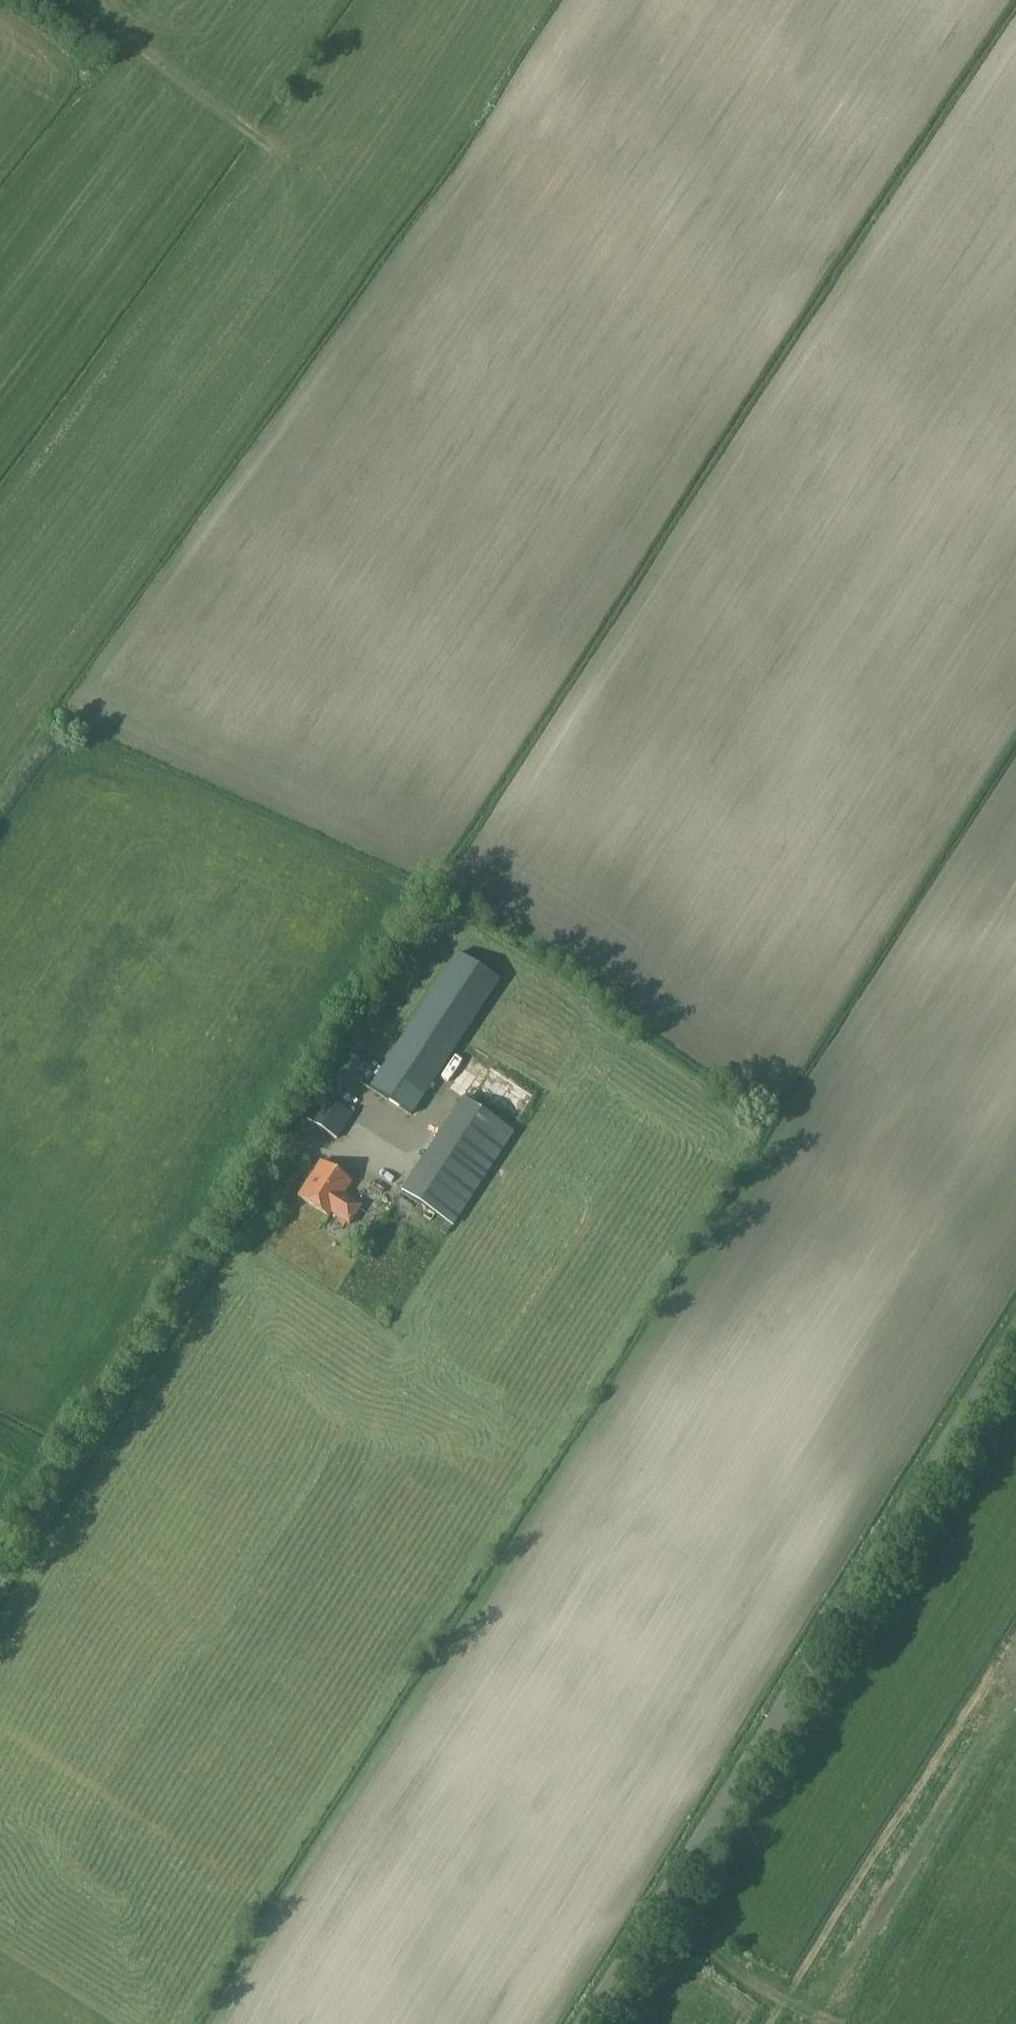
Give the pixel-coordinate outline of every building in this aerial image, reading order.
[(411,1115),(499,980),(457,953),(369,1088),(411,1115)] [(452,1225),(513,1133),(461,1099),(401,1192),(452,1225)] [(307,1122),(337,1141),(352,1118),(321,1100),(307,1122)] [(349,1224),(360,1206),(342,1195),(350,1183),(320,1164),(300,1196),(328,1216),(331,1212),(349,1224)]
